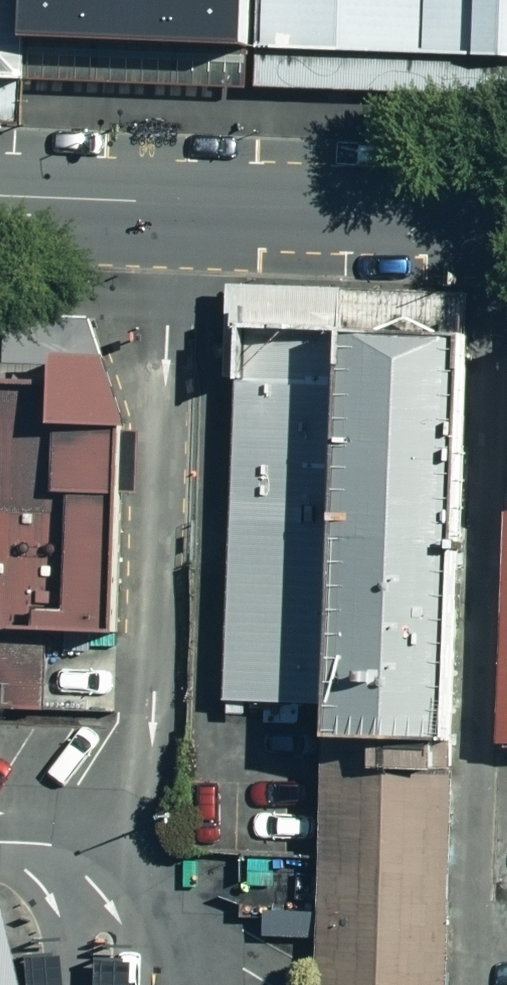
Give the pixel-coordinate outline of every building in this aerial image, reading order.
[(29,37),(31,0),(0,0),(0,72),(28,73),(29,37)] [(262,46),(264,0),(31,0),(29,37),(250,45),(262,46)] [(425,51),(425,0),(264,0),(262,46),(425,51)] [(425,51),(477,51),(506,52),(506,0),(425,0),(425,51)] [(250,45),(29,37),(28,73),(249,81),(250,45)] [(262,46),(261,84),(506,92),(506,52),(477,51),(425,51),(262,46)] [(28,73),(0,72),(0,122),(27,122),(28,96),(28,73)] [(0,305),(0,696),(99,698),(107,307),(0,305)] [(468,331),(220,325),(211,682),(323,685),(322,727),(458,731),(468,331)] [(326,765),(321,911),(321,937),(319,984),(442,984),(449,769),(326,765)] [(4,896),(0,896),(0,984),(27,984),(4,896)] [(321,911),(266,910),(266,917),(266,936),(316,937),(321,937),(321,911)] [(59,956),(58,951),(27,954),(31,984),(68,984),(65,956),(59,956)] [(128,961),(128,956),(97,956),(97,984),(134,984),(134,961),(128,961)]
